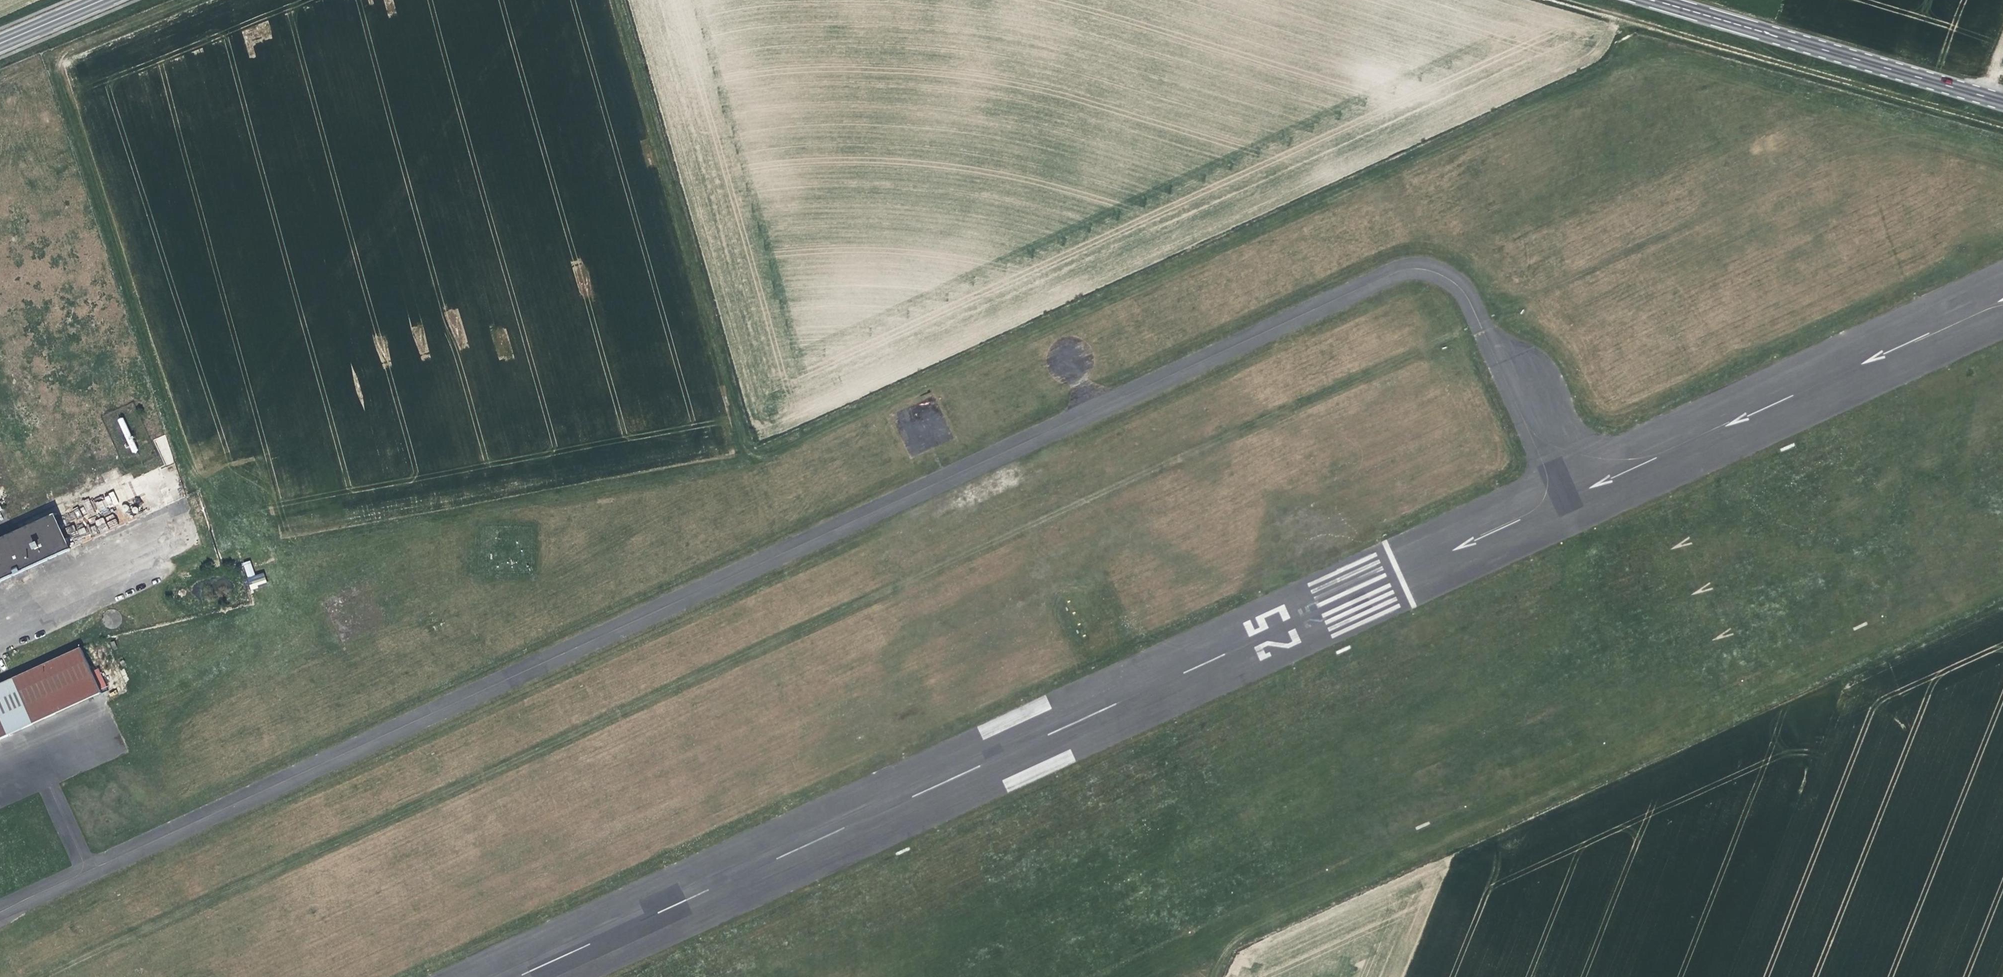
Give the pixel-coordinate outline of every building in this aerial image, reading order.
[(80,542),(65,508),(0,537),(0,579),(80,542)] [(81,648),(0,685),(0,738),(101,691),(81,648)]
